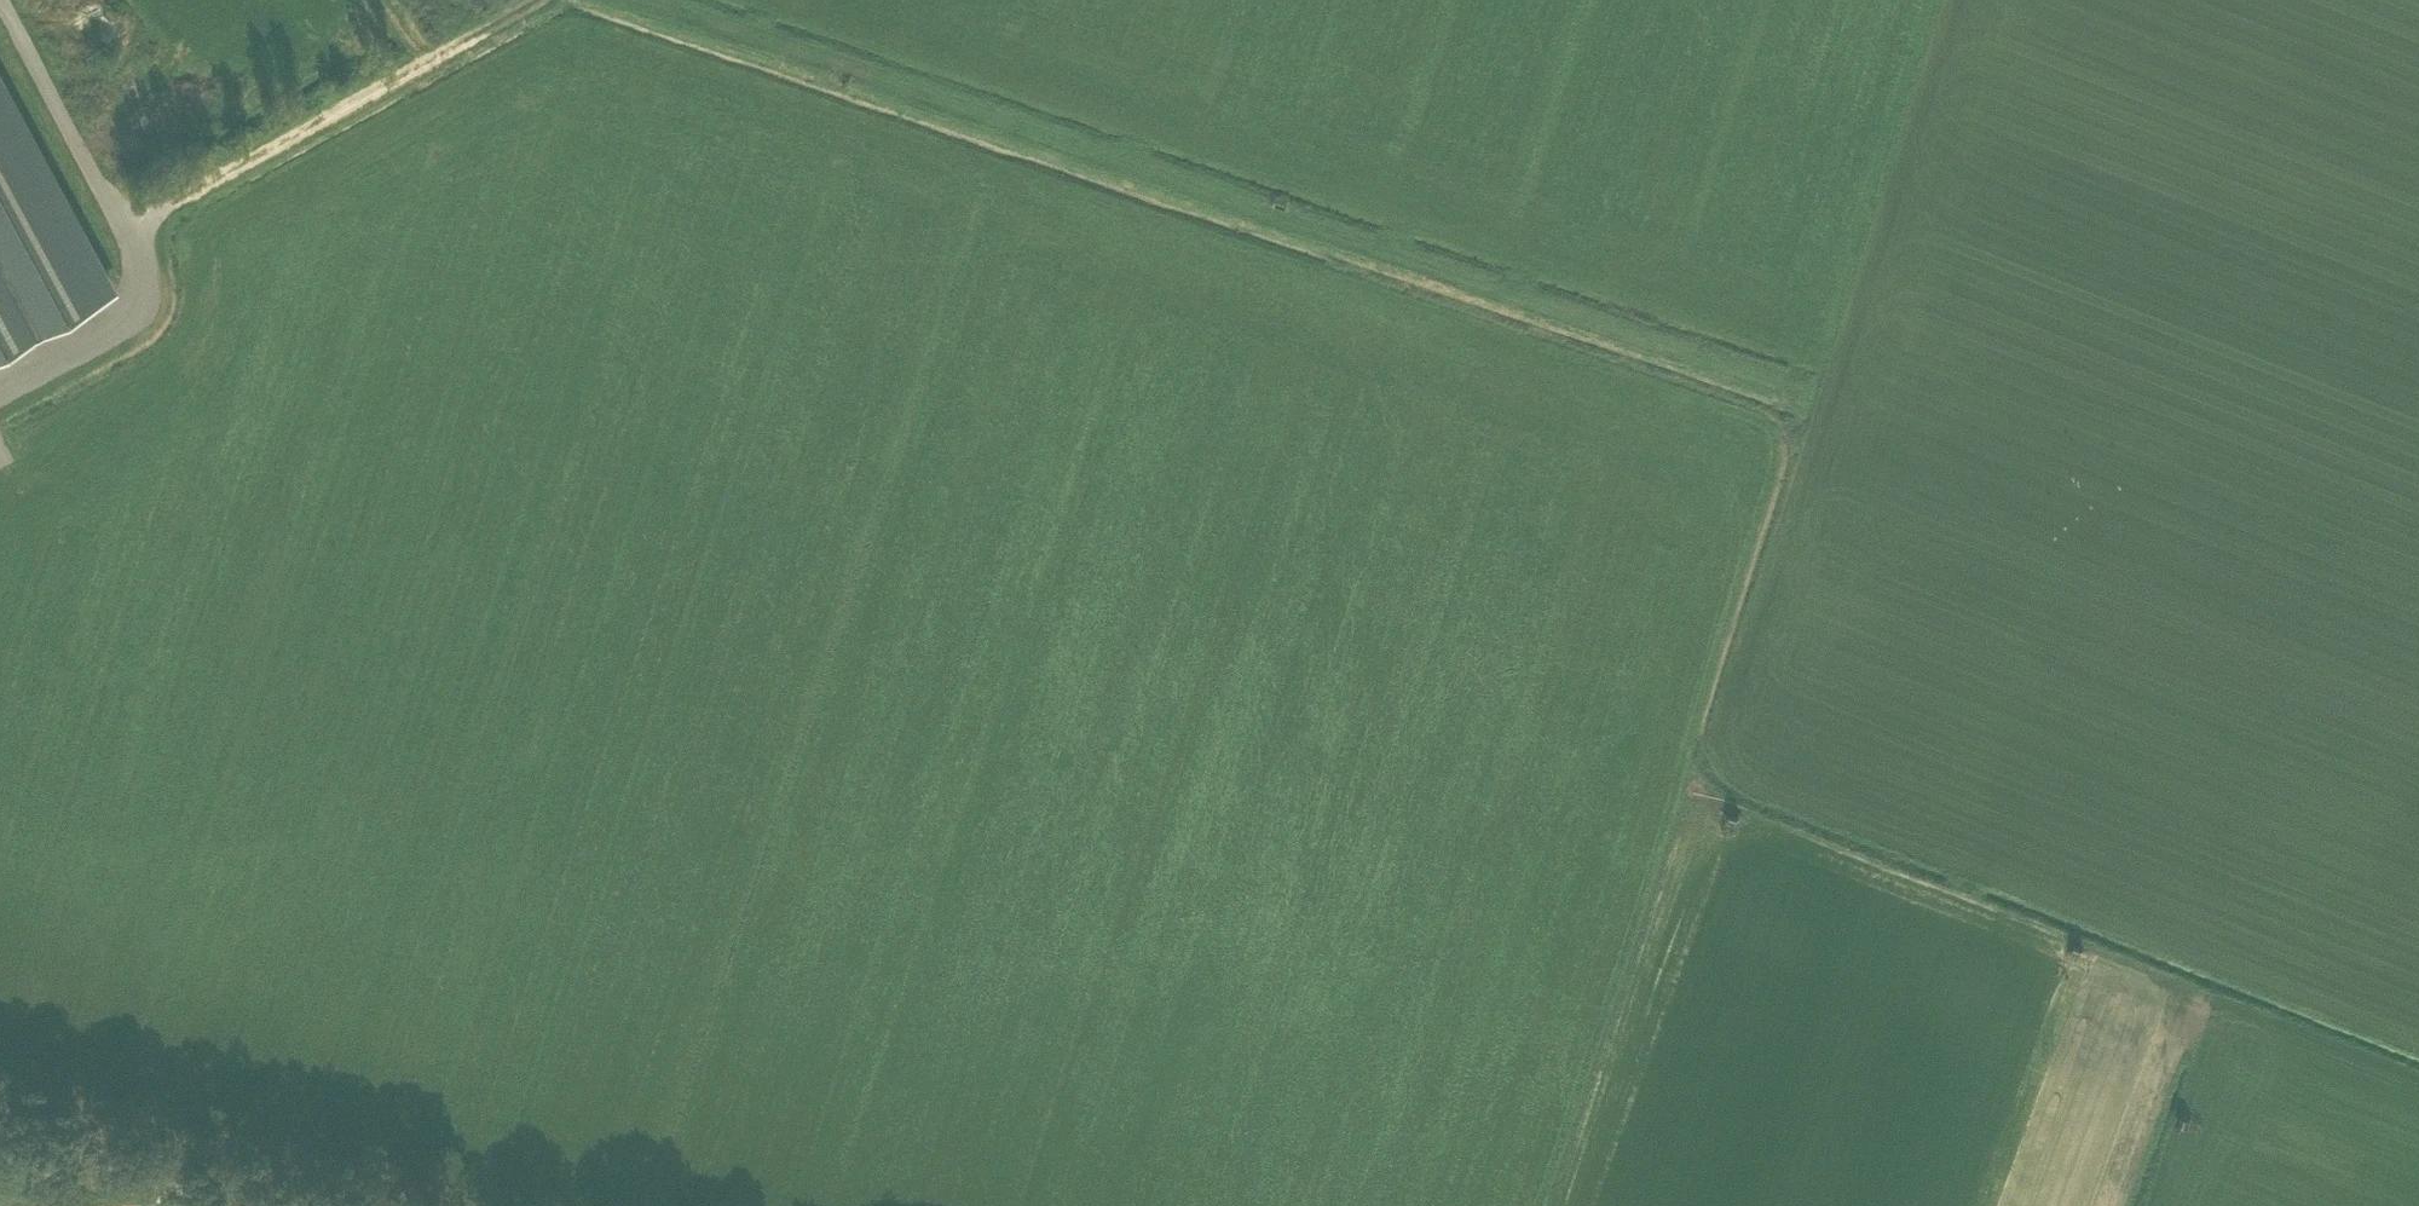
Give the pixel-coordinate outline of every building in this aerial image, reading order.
[(111,291),(0,86),(0,352),(111,291)]
